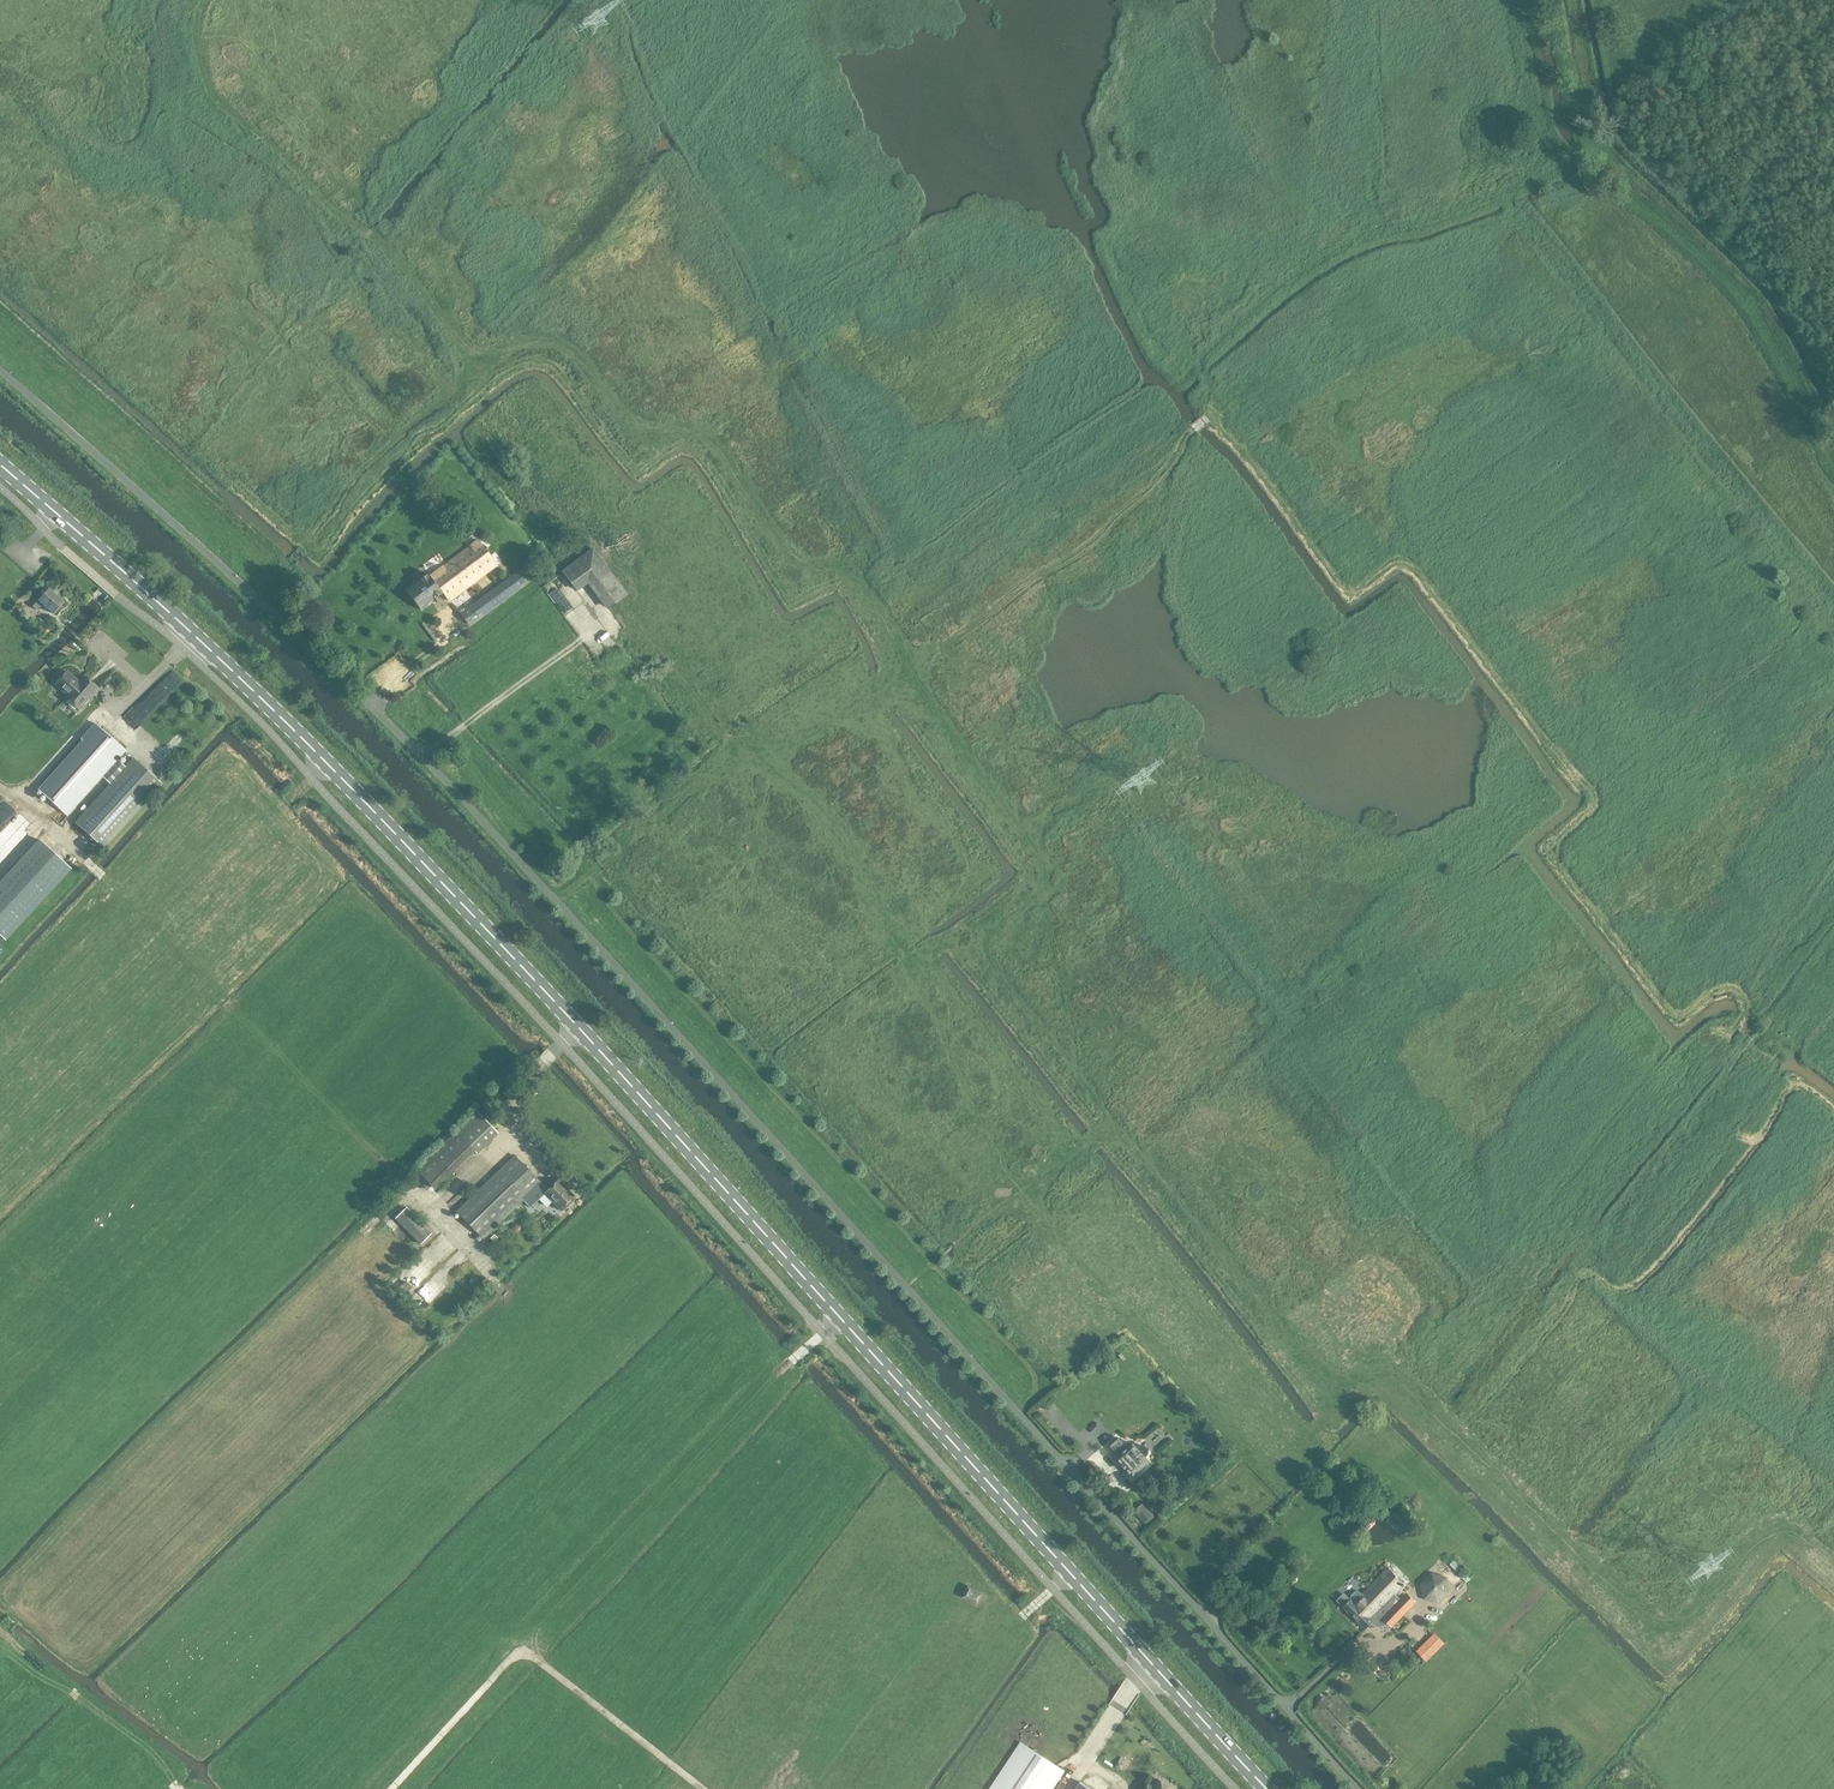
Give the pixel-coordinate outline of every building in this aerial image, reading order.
[(1519,145),(1516,132),(1500,136),(1502,149),(1519,145)] [(476,542),(428,578),(426,576),(404,592),(419,611),(442,594),(447,602),(494,567),(476,542)] [(591,550),(561,572),(575,591),(587,582),(607,609),(625,595),(591,550)] [(477,605),(483,614),(520,586),(513,578),(489,596),(487,593),(480,599),(482,601),(477,605)] [(32,607),(37,611),(43,605),(53,614),(63,602),(49,589),(32,607)] [(67,672),(63,676),(55,684),(68,696),(66,698),(78,709),(96,688),(84,678),(79,683),(67,672)] [(37,790),(66,816),(125,752),(94,724),(80,740),(82,741),(37,790)] [(133,758),(127,765),(74,823),(103,849),(162,784),(133,758)] [(6,940),(71,869),(39,840),(0,882),(0,935),(6,940)] [(510,1092),(519,1081),(506,1071),(497,1081),(510,1092)] [(497,1135),(476,1113),(415,1171),(434,1191),(473,1153),(476,1155),(497,1135)] [(560,1212),(574,1199),(557,1181),(546,1192),(539,1185),(540,1185),(513,1157),(455,1213),(482,1240),(522,1202),(529,1209),(544,1195),(560,1212)] [(391,1215),(420,1245),(430,1235),(402,1205),(391,1215)] [(1145,1457),(1147,1455),(1148,1453),(1148,1450),(1145,1446),(1142,1446),(1139,1447),(1137,1449),(1133,1444),(1128,1449),(1118,1438),(1109,1446),(1119,1457),(1117,1458),(1123,1465),(1122,1466),(1126,1470),(1127,1469),(1133,1476),(1149,1462),(1145,1457)] [(1143,1505),(1135,1512),(1145,1523),(1153,1515),(1143,1505)] [(1470,1579),(1454,1561),(1450,1564),(1466,1582),(1470,1579)] [(1344,1609),(1365,1630),(1366,1631),(1372,1625),(1376,1627),(1380,1628),(1385,1627),(1389,1625),(1392,1629),(1416,1605),(1406,1595),(1401,1601),(1397,1597),(1406,1588),(1389,1570),(1363,1597),(1360,1594),(1356,1594),(1352,1597),(1352,1602),(1344,1609)] [(1432,1575),(1422,1585),(1426,1600),(1441,1605),(1451,1594),(1446,1579),(1432,1575)] [(1443,1643),(1434,1634),(1417,1651),(1427,1660),(1443,1643)] [(1329,1704),(1324,1698),(1319,1704),(1324,1709),(1329,1704)] [(1063,1772),(1021,1744),(992,1788),(1052,1788),(1063,1772)] [(1156,1779),(1152,1784),(1150,1783),(1146,1788),(1171,1788),(1156,1779)]
